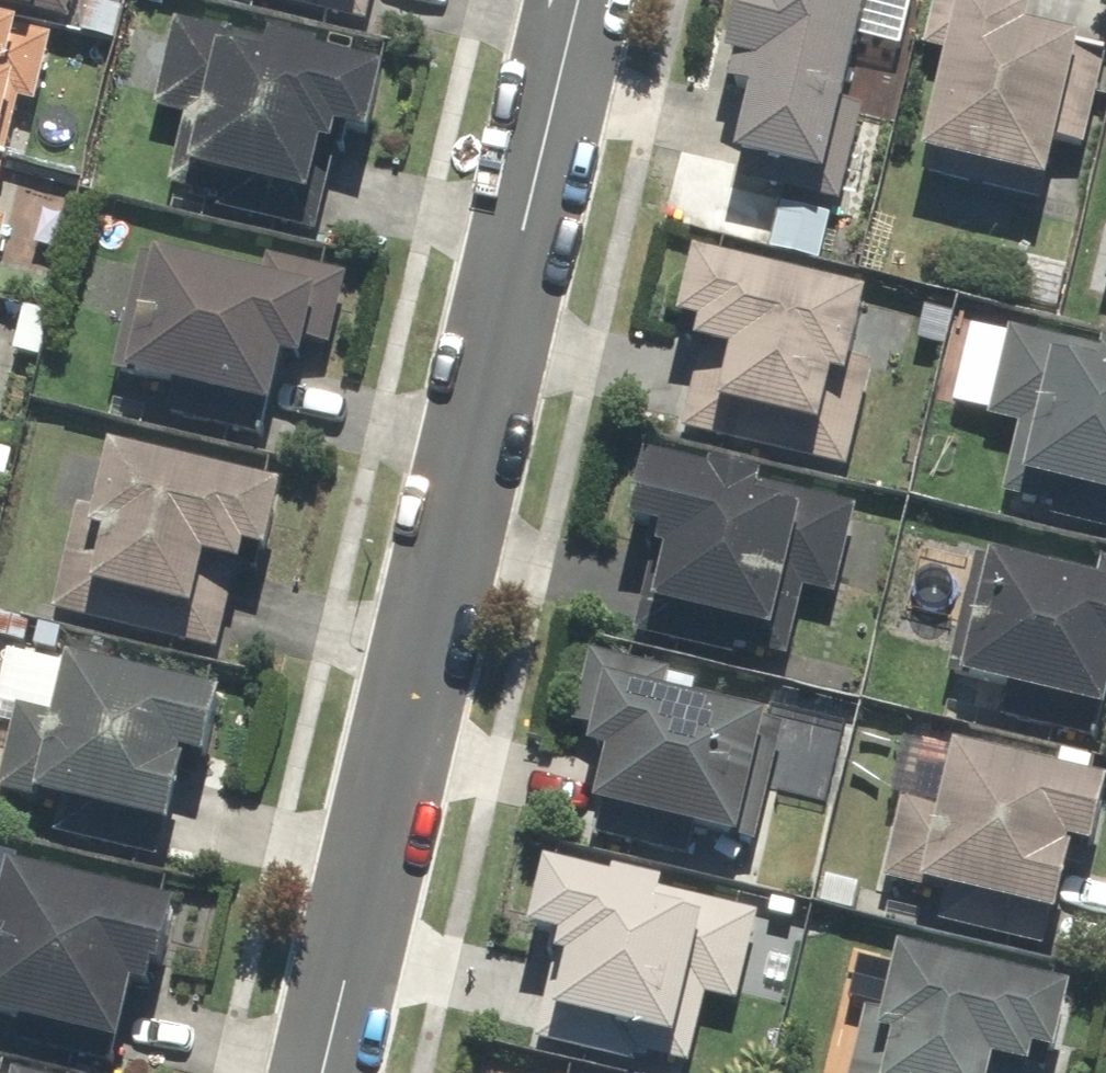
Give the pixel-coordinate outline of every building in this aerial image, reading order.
[(20,35),(23,25),(62,35),(71,0),(0,0),(0,30),(20,35)] [(209,1),(361,38),(371,0),(210,0),(209,1)] [(832,214),(854,115),(831,110),(855,0),(723,0),(701,99),(731,105),(713,188),(832,214)] [(914,57),(930,61),(902,171),(1032,203),(1045,151),(1072,157),(1101,44),(1003,20),(1008,0),(928,0),(914,57)] [(376,78),(171,32),(150,123),(177,129),(161,197),(214,209),(211,223),(313,246),(334,154),(357,159),(376,78)] [(16,113),(30,117),(47,49),(0,38),(0,180),(16,113)] [(1094,295),(1105,297),(1105,243),(1094,295)] [(325,363),(344,285),(261,265),(252,301),(131,272),(97,412),(255,450),(272,381),(290,385),(297,356),(325,363)] [(672,441),(838,479),(864,367),(839,361),(852,306),(678,267),(662,338),(694,346),(672,441)] [(1000,335),(978,428),(1009,435),(993,501),(1047,514),(1044,527),(1105,542),(1105,360),(1000,335)] [(70,517),(44,627),(209,665),(230,573),(254,579),(270,508),(96,467),(84,520),(70,517)] [(847,517),(629,468),(613,539),(645,547),(623,644),(725,666),(728,653),(784,666),(798,603),(826,609),(847,517)] [(1093,566),(1087,596),(967,568),(934,713),(1087,748),(1104,675),(1105,676),(1105,569),(1093,566)] [(664,678),(580,657),(560,737),(576,741),(571,761),(590,766),(571,841),(742,883),(779,735),(657,705),(664,678)] [(0,662),(0,716),(9,718),(0,758),(0,838),(153,873),(175,780),(194,784),(211,710),(0,662)] [(1083,869),(1105,769),(1053,758),(1049,775),(911,744),(877,893),(936,907),(931,932),(1035,955),(1056,863),(1083,869)] [(528,874),(511,946),(548,955),(527,1050),(626,1072),(628,1062),(674,1072),(682,1072),(698,1007),(730,1014),(751,925),(528,874)] [(109,1069),(122,1010),(142,1015),(163,925),(0,887),(0,1044),(109,1069)] [(853,953),(825,1072),(1022,1072),(1023,1067),(1040,1071),(1056,1002),(853,953)]
